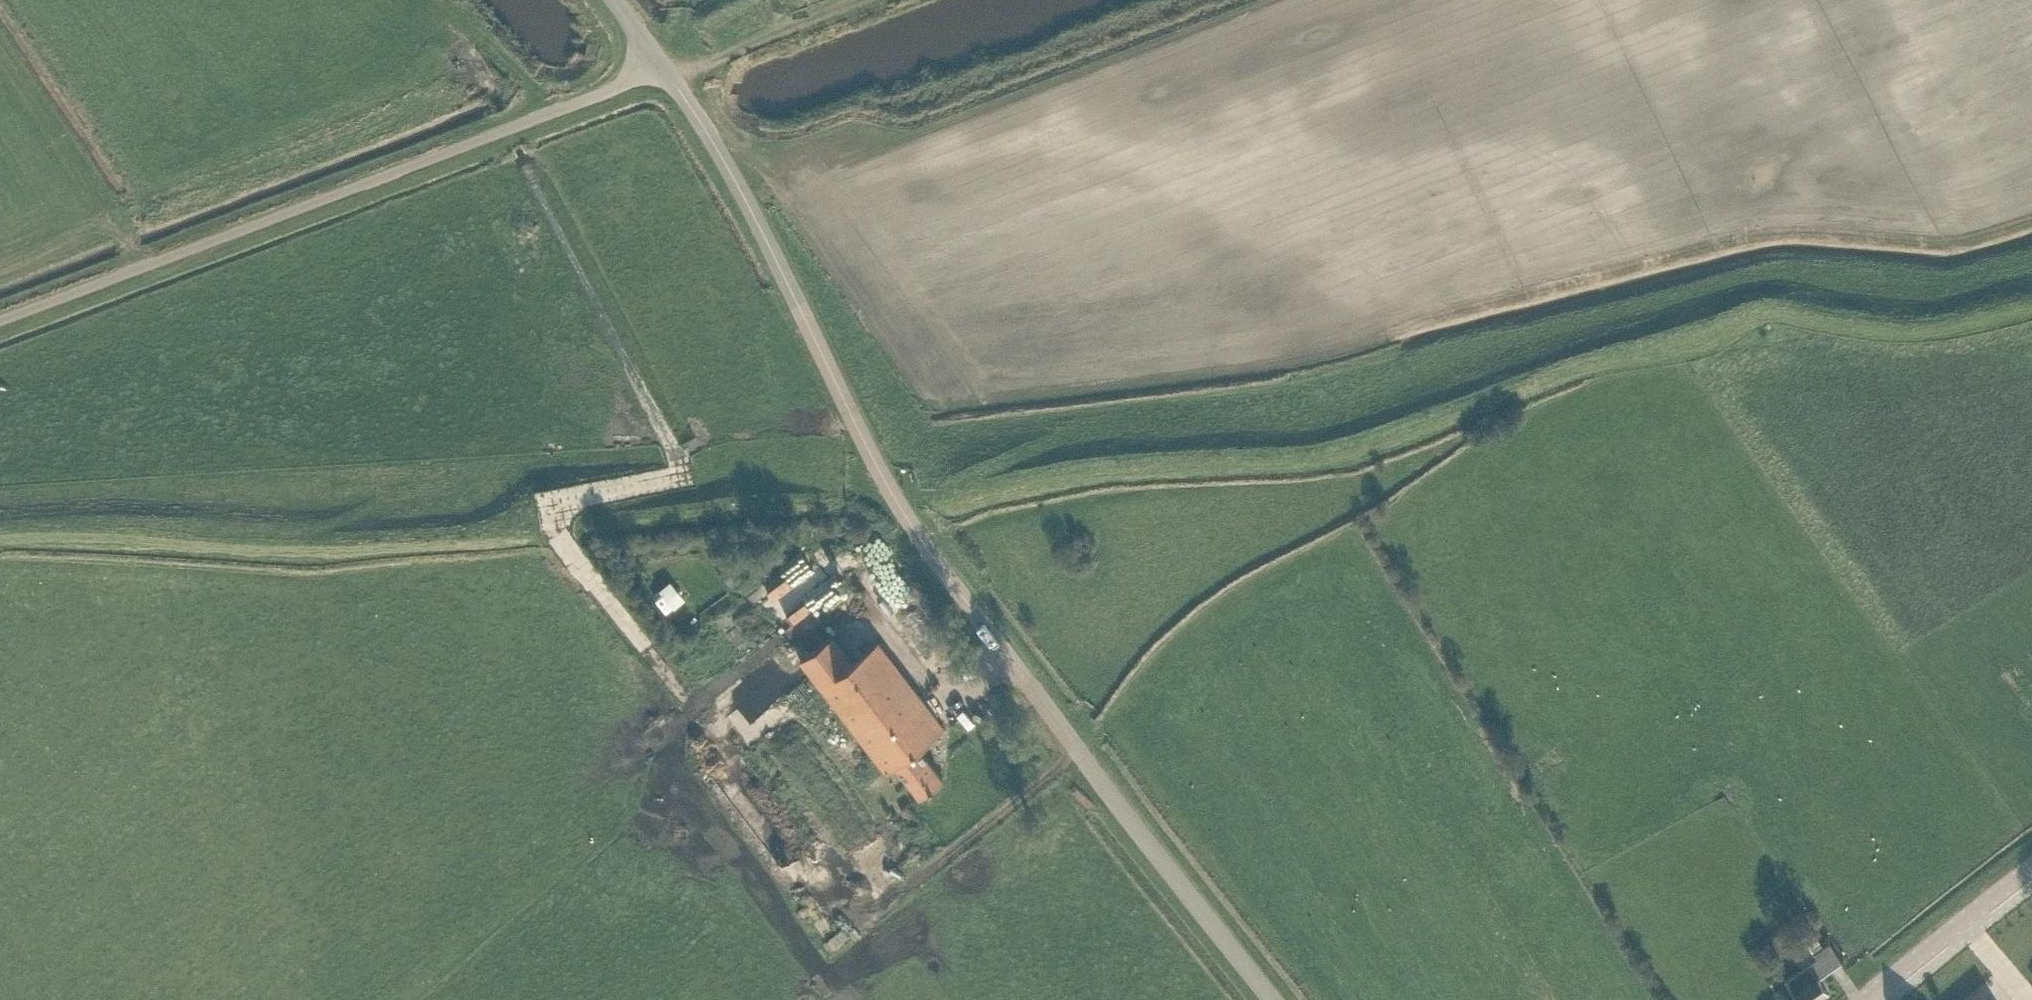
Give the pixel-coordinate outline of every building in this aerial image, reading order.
[(730,574),(722,581),(727,588),(736,581),(730,574)] [(887,771),(896,764),(919,747),(946,726),(879,640),(852,661),(833,636),(801,661),(887,771)] [(919,747),(896,764),(919,795),(942,777),(919,747)] [(1812,929),(1802,936),(1812,950),(1821,943),(1812,929)] [(1786,980),(1799,999),(1815,999),(1827,992),(1817,977),(1841,961),(1827,942),(1813,952),(1816,956),(1807,962),(1808,964),(1786,980)] [(1978,986),(1961,999),(1989,999),(1978,986)]
